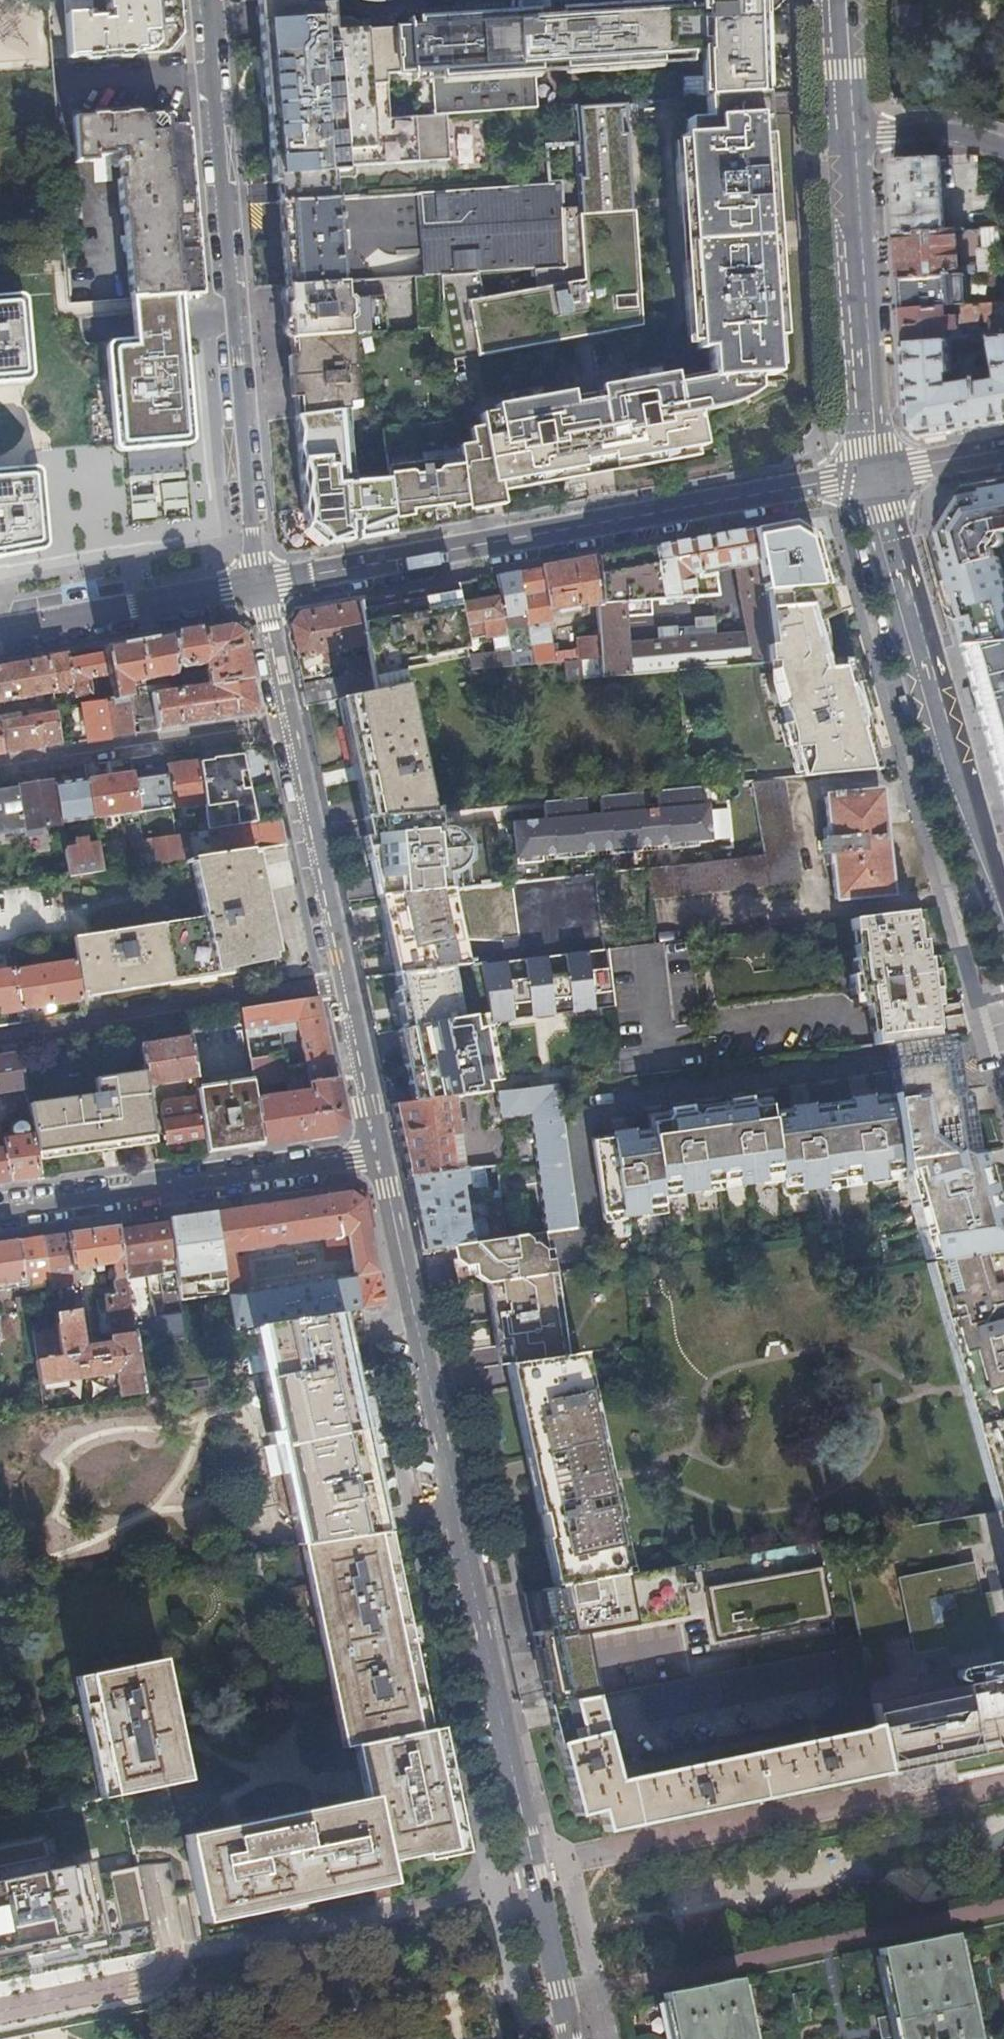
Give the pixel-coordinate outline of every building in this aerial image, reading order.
[(106,14),(109,14),(109,22),(101,23),(101,20),(97,20),(96,11),(94,0),(64,0),(68,59),(120,56),(167,54),(184,36),(181,0),(105,0),(106,14)] [(270,185),(277,184),(279,203),(333,200),(332,180),(354,179),(353,168),(448,162),(445,117),(432,118),(388,121),(385,78),(397,77),(394,31),(362,32),(361,26),(349,20),(332,20),(331,6),(307,7),(306,0),(255,0),(270,185)] [(564,72),(564,77),(661,70),(660,58),(703,55),(704,98),(764,95),(762,39),(760,0),(701,0),(701,10),(676,12),(675,0),(671,0),(580,7),(580,11),(513,16),(513,11),(418,18),(418,28),(407,29),(407,30),(394,31),(397,77),(429,75),(432,118),(445,117),(535,111),(533,74),(564,72)] [(700,94),(701,78),(682,78),(681,94),(700,94)] [(771,199),(768,153),(758,153),(756,120),(764,120),(766,120),(765,114),(764,95),(704,98),(703,98),(704,118),(684,119),(685,134),(680,135),(680,143),(673,143),(674,159),(673,159),(674,177),(676,205),(677,205),(678,221),(685,221),(685,227),(693,227),(695,256),(688,256),(688,264),(680,264),(681,278),(680,278),(683,327),(685,326),(686,342),(693,342),(694,349),(706,348),(707,375),(672,382),(671,377),(656,379),(654,370),(639,373),(624,376),(626,385),(594,391),(595,397),(568,402),(567,396),(536,402),(534,392),(519,395),(504,398),(505,407),(490,410),(491,416),(474,419),(476,431),(464,433),(467,449),(455,451),(464,515),(465,523),(475,521),(486,519),(484,512),(500,509),(498,493),(513,491),(513,492),(558,484),(558,482),(573,479),(572,472),(581,471),(579,464),(606,459),(608,466),(618,464),(619,471),(635,468),(635,470),(680,462),(680,460),(695,457),(694,450),(703,449),(697,415),(711,412),(720,409),(734,403),(745,397),(743,377),(773,375),(769,321),(778,320),(776,272),(766,273),(765,252),(754,252),(753,238),(752,223),(763,223),(761,199),(771,199)] [(572,144),(575,184),(576,208),(559,209),(562,267),(532,270),(535,289),(479,299),(474,274),(436,277),(439,330),(443,358),(444,365),(476,359),(639,330),(632,215),(629,180),(625,117),(624,105),(575,109),(577,144),(572,144)] [(142,300),(180,298),(205,297),(198,205),(192,130),(186,126),(176,127),(176,122),(175,117),(172,114),(122,117),(73,120),(76,164),(94,163),(93,159),(109,158),(110,164),(117,163),(117,168),(119,168),(120,182),(117,182),(120,216),(123,216),(130,300),(142,299),(142,300)] [(548,145),(547,183),(565,184),(566,145),(548,145)] [(976,156),(947,159),(948,179),(977,177),(976,156)] [(895,200),(898,237),(945,233),(940,159),(893,163),(895,200)] [(74,185),(62,186),(63,202),(76,201),(74,185)] [(557,185),(547,186),(415,194),(421,278),(436,277),(474,274),(532,270),(562,267),(559,209),(557,185)] [(334,217),(333,200),(279,203),(282,244),(285,288),(338,284),(336,249),(340,249),(339,231),(335,231),(334,223),(338,223),(337,217),(334,217)] [(987,250),(1003,247),(1001,229),(984,232),(987,250)] [(945,233),(898,237),(899,253),(900,271),(901,280),(959,275),(956,233),(945,233)] [(959,275),(901,280),(903,305),(903,313),(969,307),(967,275),(959,275)] [(282,308),(283,322),(280,327),(280,331),(280,336),(284,338),(287,338),(287,341),(288,343),(348,338),(348,337),(351,336),(439,330),(436,277),(421,278),(338,284),(285,288),(285,291),(281,291),(278,295),(279,305),(282,308)] [(0,297),(0,386),(26,384),(28,383),(31,381),(32,379),(33,377),(33,375),(27,303),(27,300),(26,299),(24,297),(22,296),(19,296),(0,297)] [(181,308),(180,298),(142,300),(142,299),(130,300),(130,301),(131,312),(132,328),(133,343),(111,344),(109,345),(107,346),(105,348),(104,350),(104,352),(113,448),(113,451),(115,453),(118,455),(120,455),(123,455),(185,449),(187,448),(189,447),(191,444),(192,442),(192,440),(181,308)] [(905,341),(906,348),(1003,339),(1003,304),(969,307),(903,313),(904,327),(905,341)] [(358,412),(351,336),(348,337),(348,338),(288,343),(291,379),(294,419),(339,413),(346,412),(358,412)] [(909,397),(910,417),(911,430),(924,440),(984,429),(1003,425),(1003,339),(906,348),(907,376),(909,397)] [(339,413),(294,419),(304,531),(324,549),(377,539),(386,538),(392,536),(387,497),(384,481),(345,483),(339,413)] [(406,428),(377,432),(381,456),(384,481),(387,497),(392,536),(420,531),(465,523),(464,515),(455,451),(451,421),(406,428)] [(38,554),(41,553),(42,552),(44,549),(45,547),(46,544),(43,509),(40,475),(40,473),(39,471),(36,469),(33,468),(30,468),(0,471),(0,560),(38,554)] [(1001,485),(961,493),(959,497),(955,502),(957,509),(945,525),(938,525),(935,530),(932,534),(934,541),(937,551),(964,647),(1003,643),(1003,562),(999,546),(1000,545),(1001,543),(1001,541),(1001,537),(1000,534),(1003,533),(1003,485),(1001,485)] [(759,592),(826,587),(813,537),(792,522),(748,531),(759,592)] [(599,663),(600,680),(765,665),(763,646),(769,645),(759,592),(748,531),(723,536),(707,538),(689,542),(678,544),(667,546),(649,549),(657,601),(657,602),(687,599),(688,603),(690,602),(690,599),(717,597),(712,570),(733,566),(745,635),(713,638),(712,628),(669,632),(670,642),(625,646),(623,618),(651,615),(649,601),(599,605),(594,605),(594,606),(597,641),(599,663)] [(599,558),(594,559),(599,605),(649,601),(657,601),(649,549),(599,558)] [(531,652),(534,668),(562,666),(564,665),(563,653),(553,654),(547,623),(550,623),(547,611),(584,605),(584,608),(594,606),(594,605),(599,605),(594,559),(576,562),(539,569),(534,570),(515,573),(523,615),(527,632),(530,648),(531,652)] [(493,577),(497,597),(502,619),(523,615),(515,573),(505,575),(493,577)] [(465,582),(453,585),(464,641),(470,640),(467,626),(481,623),(485,639),(505,635),(502,619),(497,597),(474,601),(471,581),(465,582)] [(372,694),(407,687),(405,670),(468,658),(467,656),(464,641),(453,585),(371,599),(354,602),(363,647),(365,657),(372,694)] [(769,691),(770,697),(771,700),(772,703),(773,706),(774,708),(776,710),(781,708),(786,725),(777,727),(784,749),(786,748),(794,776),(801,775),(801,779),(877,772),(864,724),(846,660),(823,661),(813,625),(833,614),(829,600),(826,587),(759,592),(769,645),(763,646),(765,665),(772,664),(774,682),(769,683),(768,688),(769,691)] [(289,626),(300,682),(331,676),(327,660),(315,662),(314,657),(363,647),(354,602),(341,605),(339,605),(297,613),(293,619),(289,626)] [(189,632),(169,636),(174,664),(181,670),(203,667),(205,686),(249,680),(239,634),(227,625),(189,632)] [(523,649),(530,648),(527,632),(520,633),(523,649)] [(103,654),(108,681),(108,686),(111,699),(123,697),(127,697),(125,684),(171,676),(174,664),(169,636),(143,640),(102,648),(103,654)] [(579,664),(599,663),(597,641),(576,643),(579,664)] [(964,647),(1003,787),(1003,643),(964,647)] [(508,654),(511,669),(534,668),(531,652),(508,654)] [(467,656),(468,658),(470,672),(511,669),(508,654),(508,653),(467,656)] [(66,654),(45,658),(51,694),(72,691),(73,699),(91,696),(88,680),(100,678),(101,683),(108,681),(103,654),(74,659),(67,660),(66,654)] [(306,709),(331,703),(340,701),(372,694),(365,657),(346,660),(349,676),(301,687),(304,699),(306,709)] [(0,666),(0,703),(51,694),(45,658),(23,662),(0,666)] [(564,665),(562,666),(564,683),(575,682),(574,665),(564,665)] [(176,690),(150,694),(155,731),(206,723),(249,717),(255,710),(249,680),(205,686),(176,690)] [(111,699),(108,686),(95,687),(97,701),(111,699)] [(407,687),(372,694),(340,701),(353,767),(364,821),(374,820),(389,818),(430,815),(407,687)] [(127,697),(123,697),(127,720),(135,719),(138,733),(155,731),(150,694),(127,697)] [(97,701),(79,704),(85,741),(106,738),(129,735),(127,720),(123,697),(111,699),(97,701)] [(26,750),(59,745),(55,715),(36,718),(35,711),(25,712),(26,720),(19,721),(0,724),(0,754),(26,750)] [(0,716),(0,724),(19,721),(18,713),(0,716)] [(239,757),(196,764),(202,804),(206,832),(254,825),(246,790),(245,783),(239,757)] [(163,769),(169,809),(202,804),(196,764),(179,766),(163,769)] [(147,771),(130,774),(136,813),(169,809),(163,769),(147,771)] [(129,814),(133,842),(140,842),(136,813),(130,774),(109,777),(85,781),(91,820),(129,814)] [(52,786),(59,825),(91,820),(85,781),(71,783),(52,786)] [(782,781),(751,784),(753,795),(763,857),(721,862),(691,865),(661,868),(645,870),(649,900),(800,884),(782,781)] [(21,828),(22,831),(59,825),(52,786),(52,783),(33,786),(15,789),(15,790),(21,828)] [(698,805),(696,789),(656,793),(658,809),(641,811),(639,795),(598,798),(599,815),(584,816),(583,800),(541,804),(543,820),(510,823),(514,865),(540,863),(540,857),(552,856),(552,860),(582,857),(582,853),(608,850),(609,855),(639,852),(639,847),(665,845),(666,849),(697,846),(696,842),(709,840),(706,805),(698,805)] [(21,828),(15,790),(0,792),(0,831),(21,828)] [(827,842),(818,843),(819,857),(829,856),(833,902),(887,896),(879,818),(877,795),(837,799),(837,795),(828,796),(828,799),(823,800),(827,842)] [(374,820),(364,821),(366,830),(367,838),(362,839),(367,863),(369,863),(376,899),(379,899),(382,898),(398,897),(447,891),(460,889),(458,871),(459,871),(459,870),(460,869),(461,869),(461,868),(462,868),(462,867),(462,866),(463,865),(466,864),(464,837),(460,837),(460,836),(459,835),(458,834),(457,833),(456,833),(456,832),(455,832),(454,832),(435,833),(433,814),(430,815),(389,818),(374,820)] [(222,855),(250,851),(258,849),(284,846),(282,833),(279,821),(254,825),(206,832),(207,837),(218,835),(222,855)] [(154,851),(156,864),(177,861),(173,837),(140,842),(141,853),(154,851)] [(63,851),(67,877),(99,873),(95,846),(85,847),(84,841),(72,842),(72,849),(63,851)] [(129,843),(133,868),(143,866),(141,853),(140,842),(133,842),(129,843)] [(231,975),(230,970),(272,963),(271,956),(277,956),(268,914),(256,856),(251,857),(250,851),(222,855),(190,859),(190,861),(186,861),(187,864),(191,863),(201,917),(69,940),(72,961),(78,994),(84,993),(85,997),(231,975)] [(599,883),(599,875),(569,878),(570,885),(599,883)] [(463,969),(447,891),(398,897),(382,898),(390,939),(398,977),(408,976),(463,969)] [(872,1047),(877,1047),(883,1046),(934,1040),(931,1018),(930,1011),(935,1010),(932,995),(937,994),(934,975),(926,976),(924,962),(922,962),(920,945),(914,946),(910,913),(850,921),(855,961),(850,961),(850,963),(715,980),(718,1007),(849,991),(851,998),(857,997),(859,1010),(866,1008),(869,1023),(872,1047)] [(614,1013),(606,951),(480,967),(489,1015),(402,1030),(415,1095),(417,1104),(451,1100),(497,1094),(503,1094),(498,1061),(496,1047),(493,1033),(502,1025),(614,1013)] [(47,1007),(79,1002),(78,994),(72,961),(35,967),(35,961),(27,962),(28,968),(11,971),(17,1012),(47,1007)] [(17,1012),(11,971),(0,972),(0,1014),(17,1012)] [(408,976),(398,977),(364,981),(373,1023),(416,1018),(408,976)] [(269,1028),(294,1024),(308,1085),(335,1080),(326,1039),(317,998),(265,1006),(269,1028)] [(267,1057),(259,1007),(239,1011),(247,1061),(249,1071),(261,1146),(303,1140),(335,1136),(339,1129),(344,1123),(335,1080),(308,1085),(309,1093),(266,1099),(263,1085),(285,1082),(281,1055),(267,1057)] [(168,1031),(167,1022),(151,1024),(153,1033),(168,1031)] [(194,1079),(187,1039),(138,1046),(142,1073),(144,1087),(194,1079)] [(781,1182),(782,1190),(906,1173),(932,1262),(994,1252),(1002,1251),(1003,1249),(1003,1241),(1002,1235),(986,1178),(982,1164),(980,1157),(972,1153),(964,1099),(956,1094),(951,1056),(950,1047),(939,1039),(934,1040),(883,1046),(891,1100),(888,1100),(885,1097),(881,1098),(879,1101),(870,1102),(870,1100),(851,1102),(851,1105),(810,1111),(810,1108),(791,1111),(792,1113),(771,1116),(769,1102),(748,1105),(748,1102),(729,1104),(729,1107),(689,1113),(688,1110),(669,1113),(670,1116),(649,1119),(651,1134),(631,1136),(631,1133),(612,1136),(613,1139),(591,1142),(602,1215),(603,1222),(662,1213),(662,1207),(660,1199),(781,1182)] [(23,1088),(16,1045),(5,1047),(6,1058),(0,1059),(0,1091),(23,1088)] [(609,1081),(612,1068),(594,1082),(609,1081)] [(203,1139),(206,1154),(233,1150),(261,1146),(249,1071),(207,1078),(209,1086),(195,1090),(197,1098),(203,1139)] [(26,1105),(30,1134),(34,1163),(106,1152),(153,1145),(144,1087),(142,1073),(92,1080),(94,1095),(26,1105)] [(556,1087),(563,1086),(562,1077),(548,1079),(549,1088),(556,1087)] [(560,1114),(556,1087),(549,1088),(503,1094),(497,1094),(500,1121),(531,1118),(536,1117),(560,1114)] [(183,1142),(203,1139),(197,1098),(161,1103),(158,1109),(164,1145),(183,1142)] [(417,1104),(391,1107),(398,1141),(405,1172),(407,1179),(460,1172),(454,1119),(460,1118),(460,1111),(452,1112),(451,1100),(417,1104)] [(568,1169),(560,1114),(536,1117),(531,1118),(532,1127),(539,1173),(568,1169)] [(0,1139),(2,1149),(7,1184),(23,1181),(37,1179),(34,1163),(30,1134),(25,1135),(26,1132),(26,1129),(25,1126),(22,1124),(19,1123),(16,1123),(13,1124),(13,1121),(8,1121),(9,1130),(9,1132),(10,1135),(12,1137),(0,1139)] [(460,1172),(407,1179),(413,1210),(422,1251),(448,1248),(504,1239),(494,1167),(482,1169),(489,1220),(466,1224),(466,1227),(463,1228),(460,1209),(476,1206),(474,1193),(458,1195),(457,1190),(463,1190),(460,1172)] [(576,1229),(568,1169),(539,1173),(547,1233),(576,1229)] [(334,1314),(383,1306),(368,1237),(361,1202),(355,1198),(349,1193),(296,1201),(213,1213),(222,1273),(231,1330),(255,1327),(334,1314)] [(173,1273),(174,1280),(222,1273),(213,1213),(190,1217),(165,1220),(173,1273)] [(143,1277),(173,1273),(165,1220),(152,1222),(139,1224),(127,1226),(116,1228),(133,1346),(183,1338),(179,1316),(150,1320),(143,1277)] [(68,1235),(74,1271),(112,1265),(114,1281),(111,1285),(112,1295),(107,1296),(103,1300),(110,1345),(88,1348),(87,1343),(80,1344),(74,1311),(52,1314),(56,1335),(31,1339),(38,1385),(114,1373),(118,1399),(141,1395),(133,1346),(116,1228),(92,1231),(68,1235)] [(456,1289),(548,1276),(552,1275),(546,1233),(504,1239),(448,1248),(452,1268),(456,1289)] [(74,1271),(68,1235),(58,1236),(41,1239),(48,1287),(49,1289),(66,1286),(65,1284),(76,1282),(74,1271)] [(22,1283),(42,1281),(44,1288),(48,1287),(41,1239),(29,1240),(16,1242),(22,1283)] [(22,1283),(16,1242),(0,1245),(0,1286),(22,1283)] [(1003,1510),(1003,1287),(994,1252),(932,1262),(1002,1510),(1003,1510)] [(552,1298),(548,1276),(456,1289),(459,1301),(461,1312),(464,1324),(491,1319),(495,1343),(499,1367),(507,1366),(561,1358),(557,1332),(554,1333),(549,1298),(552,1298)] [(308,1547),(381,1535),(347,1376),(334,1314),(255,1327),(302,1545),(302,1547),(308,1547)] [(552,1556),(559,1587),(637,1574),(635,1564),(627,1564),(579,1355),(561,1358),(507,1366),(533,1476),(552,1556)] [(56,1399),(57,1408),(103,1401),(101,1392),(56,1399)] [(1002,1510),(838,1539),(857,1647),(847,1649),(856,1690),(860,1711),(871,1709),(875,1728),(886,1775),(1003,1750),(1003,1510),(1002,1510)] [(264,1524),(239,1529),(243,1551),(268,1546),(264,1524)] [(372,1807),(383,1863),(456,1848),(432,1724),(421,1727),(381,1535),(308,1547),(348,1741),(358,1739),(372,1807)] [(637,1574),(559,1587),(521,1594),(530,1632),(538,1669),(546,1707),(593,1698),(594,1698),(580,1635),(685,1616),(678,1567),(637,1574)] [(821,1567),(704,1587),(714,1642),(831,1621),(821,1567)] [(689,1673),(681,1622),(639,1629),(645,1664),(615,1669),(619,1689),(647,1685),(646,1680),(689,1673)] [(856,1690),(847,1649),(639,1689),(646,1720),(838,1683),(840,1693),(856,1690)] [(153,1662),(80,1677),(104,1798),(177,1783),(153,1662)] [(593,1698),(546,1707),(549,1719),(575,1819),(597,1814),(602,1835),(636,1828),(886,1775),(875,1728),(615,1781),(593,1698)] [(383,1863),(372,1807),(183,1843),(198,1918),(348,1888),(386,1880),(383,1863)] [(134,1856),(91,1864),(83,1831),(0,1847),(0,1955),(23,1950),(148,1924),(134,1856)] [(878,1948),(895,2038),(971,2038),(952,1933),(878,1948)] [(664,1994),(672,2035),(673,2038),(749,2038),(737,1979),(664,1994)]
